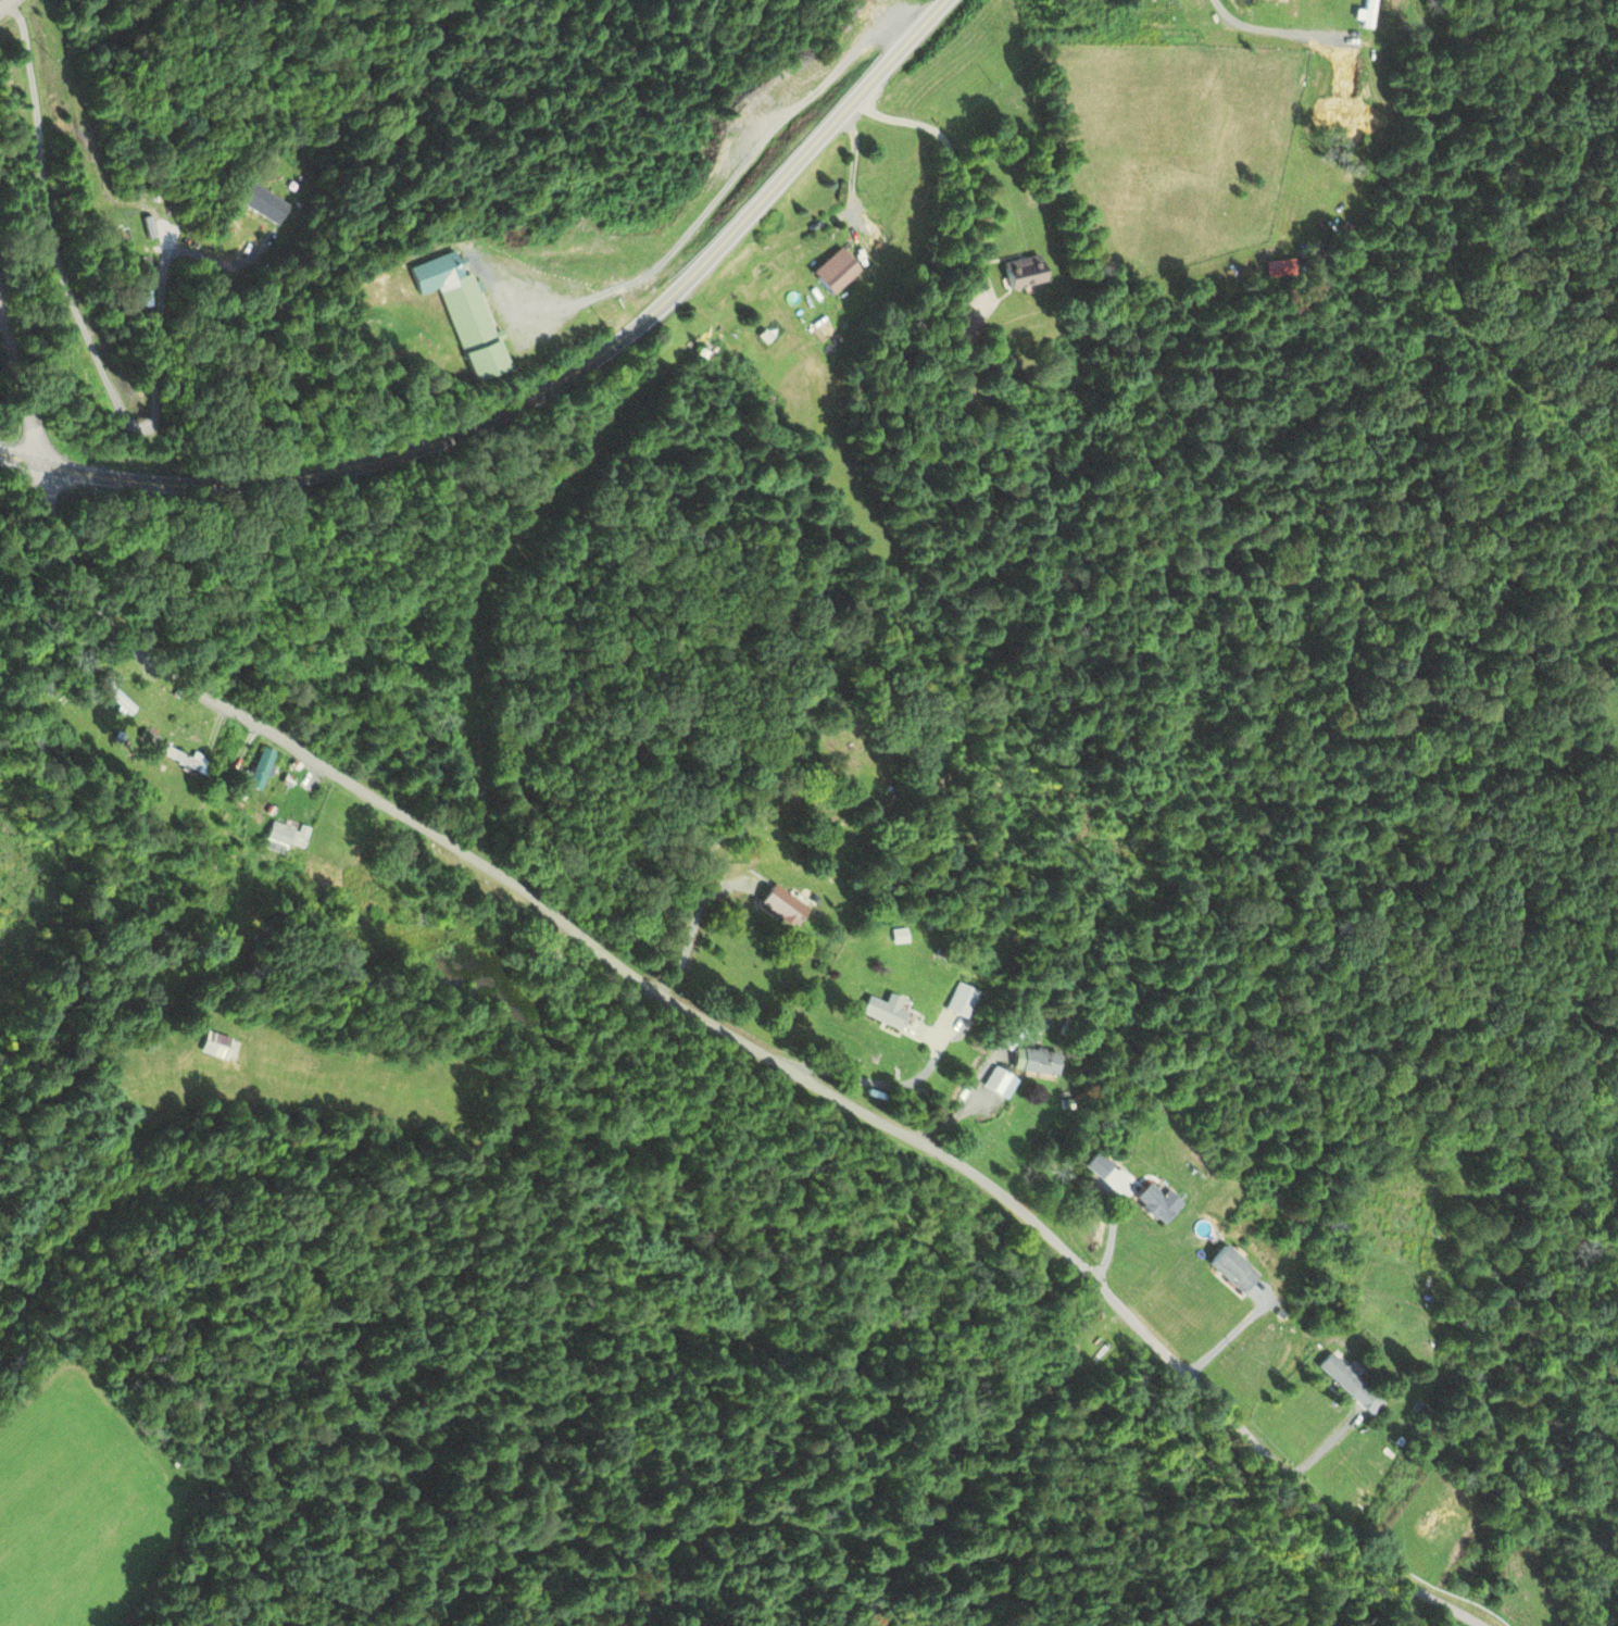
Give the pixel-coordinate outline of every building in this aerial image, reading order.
[(440,289),(470,383),(505,372),(473,274),(462,278),(454,254),(408,268),(417,296),(440,289)] [(1002,267),(1009,292),(1044,283),(1038,258),(1002,267)] [(979,325),(967,315),(953,332),(965,342),(979,325)] [(248,789),(259,792),(273,754),(262,750),(248,789)] [(310,831),(300,826),(297,832),(273,821),(261,846),(280,855),(285,844),(300,852),(310,831)] [(759,905),(792,932),(808,912),(775,885),(759,905)] [(908,944),(908,932),(894,932),(894,944),(908,944)] [(945,1010),(964,1021),(979,995),(960,984),(945,1010)] [(897,1011),(901,1002),(888,996),(883,1005),(866,998),(859,1016),(896,1033),(904,1014),(897,1011)] [(233,1061),(239,1041),(205,1032),(200,1052),(233,1061)] [(1058,1055),(1015,1050),(1013,1072),(1056,1077),(1058,1055)] [(984,1087),(1004,1103),(1018,1084),(998,1068),(984,1087)] [(1112,1166),(1098,1154),(1087,1167),(1102,1179),(1112,1166)] [(1133,1200),(1162,1227),(1182,1205),(1167,1190),(1161,1196),(1148,1184),(1133,1200)] [(1259,1278),(1226,1245),(1208,1263),(1242,1296),(1259,1278)] [(1348,1396),(1362,1383),(1332,1353),(1319,1367),(1348,1396)]
